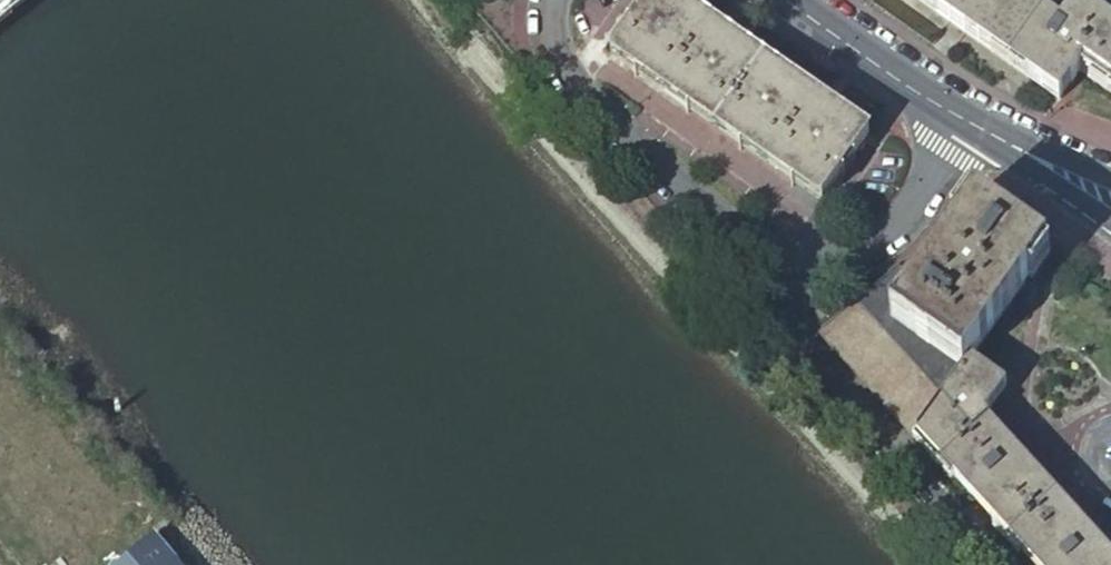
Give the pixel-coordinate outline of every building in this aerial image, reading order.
[(867,134),(847,120),(832,109),(827,106),(821,102),(728,35),(718,29),(677,0),(647,0),(611,52),(821,201),(867,134)] [(1080,72),(1094,51),(1061,28),(1023,0),(917,0),(950,24),(1011,66),(1060,100),(1080,72)] [(1061,28),(1094,51),(1080,72),(1110,94),(1110,20),(1083,0),(1080,0),(1061,28)] [(822,330),(1034,564),(1110,564),(1110,555),(984,415),(1004,385),(969,359),(999,317),(1045,251),(974,201),(917,280),(897,265),(822,330)] [(153,537),(121,564),(176,564),(153,537)]
